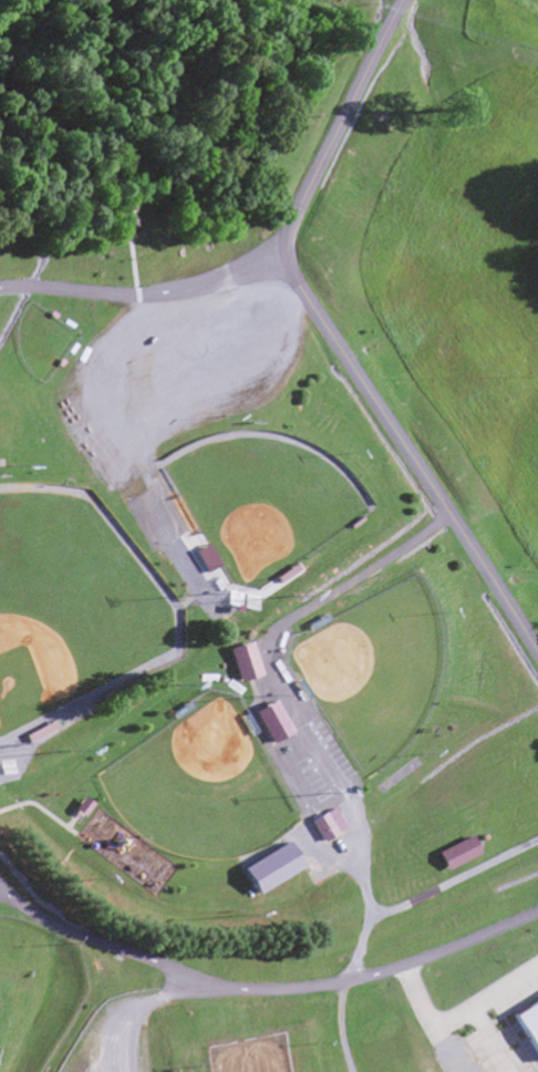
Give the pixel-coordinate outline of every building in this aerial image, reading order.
[(227,650),(238,684),(260,677),(249,643),(227,650)] [(291,735),(274,702),(253,713),(270,746),(291,735)] [(58,730),(54,723),(28,737),(32,745),(58,730)] [(312,822),(322,843),(345,832),(334,811),(312,822)] [(436,855),(445,873),(478,857),(469,839),(436,855)] [(303,871),(288,844),(243,871),(258,897),(303,871)] [(514,1016),(537,1000),(537,1054),(514,1016)]
